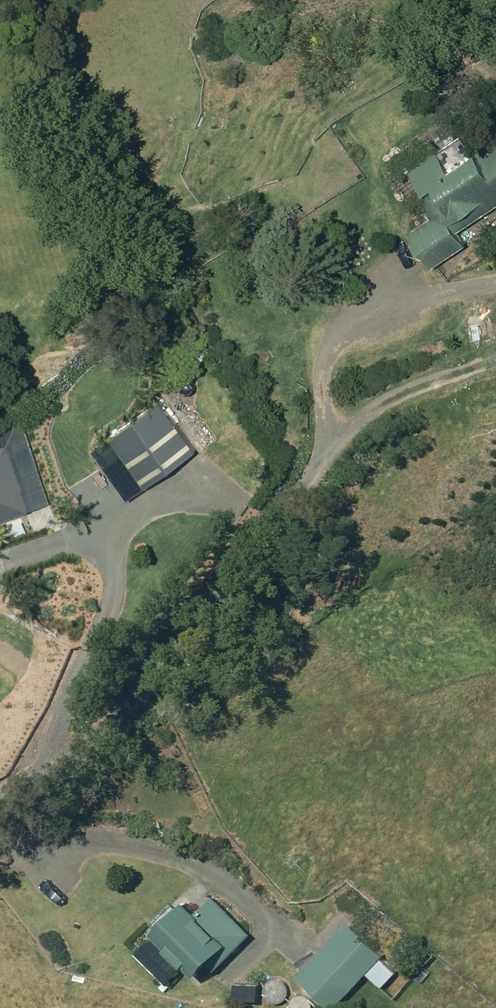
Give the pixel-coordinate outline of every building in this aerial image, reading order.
[(407,163),(423,188),(415,193),(429,216),(407,230),(430,265),(463,243),(454,230),(495,202),(495,141),(493,136),(445,167),(432,147),(407,163)] [(195,397),(182,402),(185,411),(199,406),(195,397)] [(205,417),(199,420),(203,427),(209,424),(205,417)] [(150,418),(129,429),(154,479),(175,468),(150,418)] [(197,422),(191,425),(195,431),(201,428),(197,422)] [(198,437),(202,445),(213,440),(209,432),(198,437)] [(196,439),(174,452),(184,471),(207,459),(196,439)] [(25,508),(3,442),(0,443),(0,516),(25,508)] [(197,882),(189,889),(197,898),(205,891),(197,882)] [(182,897),(151,928),(194,971),(223,942),(230,948),(249,930),(212,893),(195,910),(182,897)] [(314,953),(297,970),(334,1004),(383,952),(339,912),(307,946),(314,953)] [(152,933),(135,950),(165,980),(182,962),(152,933)] [(382,956),(368,971),(381,984),(395,969),(382,956)] [(234,981),(233,996),(257,997),(258,982),(234,981)]
